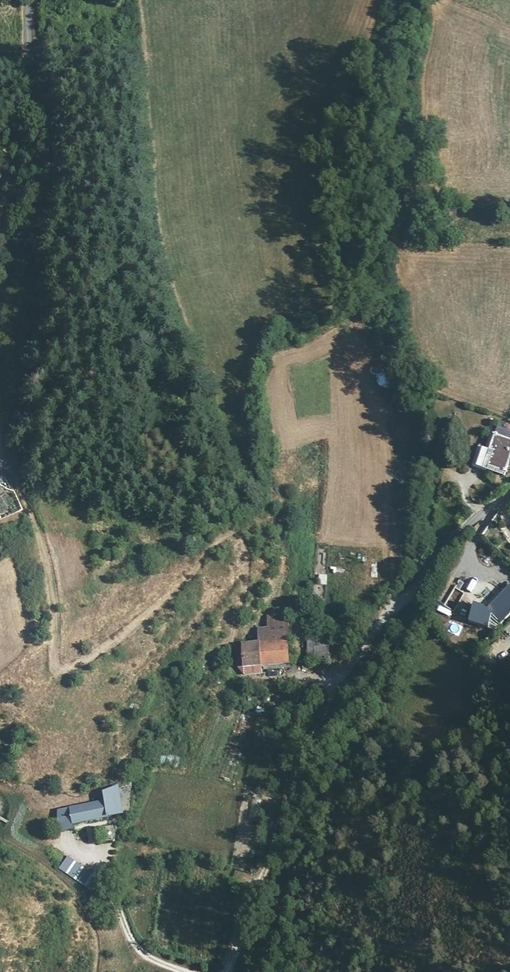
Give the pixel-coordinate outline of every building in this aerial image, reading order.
[(497,427),(489,450),(479,446),(473,465),(484,469),(485,464),(506,472),(509,459),(509,431),(497,427)] [(485,464),(484,469),(504,476),(506,472),(485,464)] [(489,612),(500,624),(509,613),(509,584),(487,610),(489,612)] [(500,624),(489,612),(482,620),(485,622),(478,630),(487,638),(500,624)] [(261,665),(276,664),(290,664),(287,616),(269,617),(269,632),(270,642),(261,643),(242,644),(242,653),(237,653),(237,665),(244,665),(244,667),(261,665)] [(270,642),(269,632),(261,632),(261,643),(270,642)] [(326,635),(314,636),(315,660),(328,659),(326,635)] [(261,665),(244,667),(244,674),(262,672),(261,665)] [(245,711),(237,734),(244,737),(252,714),(245,711)] [(178,768),(180,757),(168,755),(166,765),(178,768)] [(252,799),(251,816),(259,816),(260,799),(252,799)] [(71,809),(72,823),(108,818),(105,802),(70,808),(71,809)] [(71,809),(61,811),(62,825),(72,823),(71,809)] [(67,855),(58,868),(91,891),(100,877),(67,855)]
